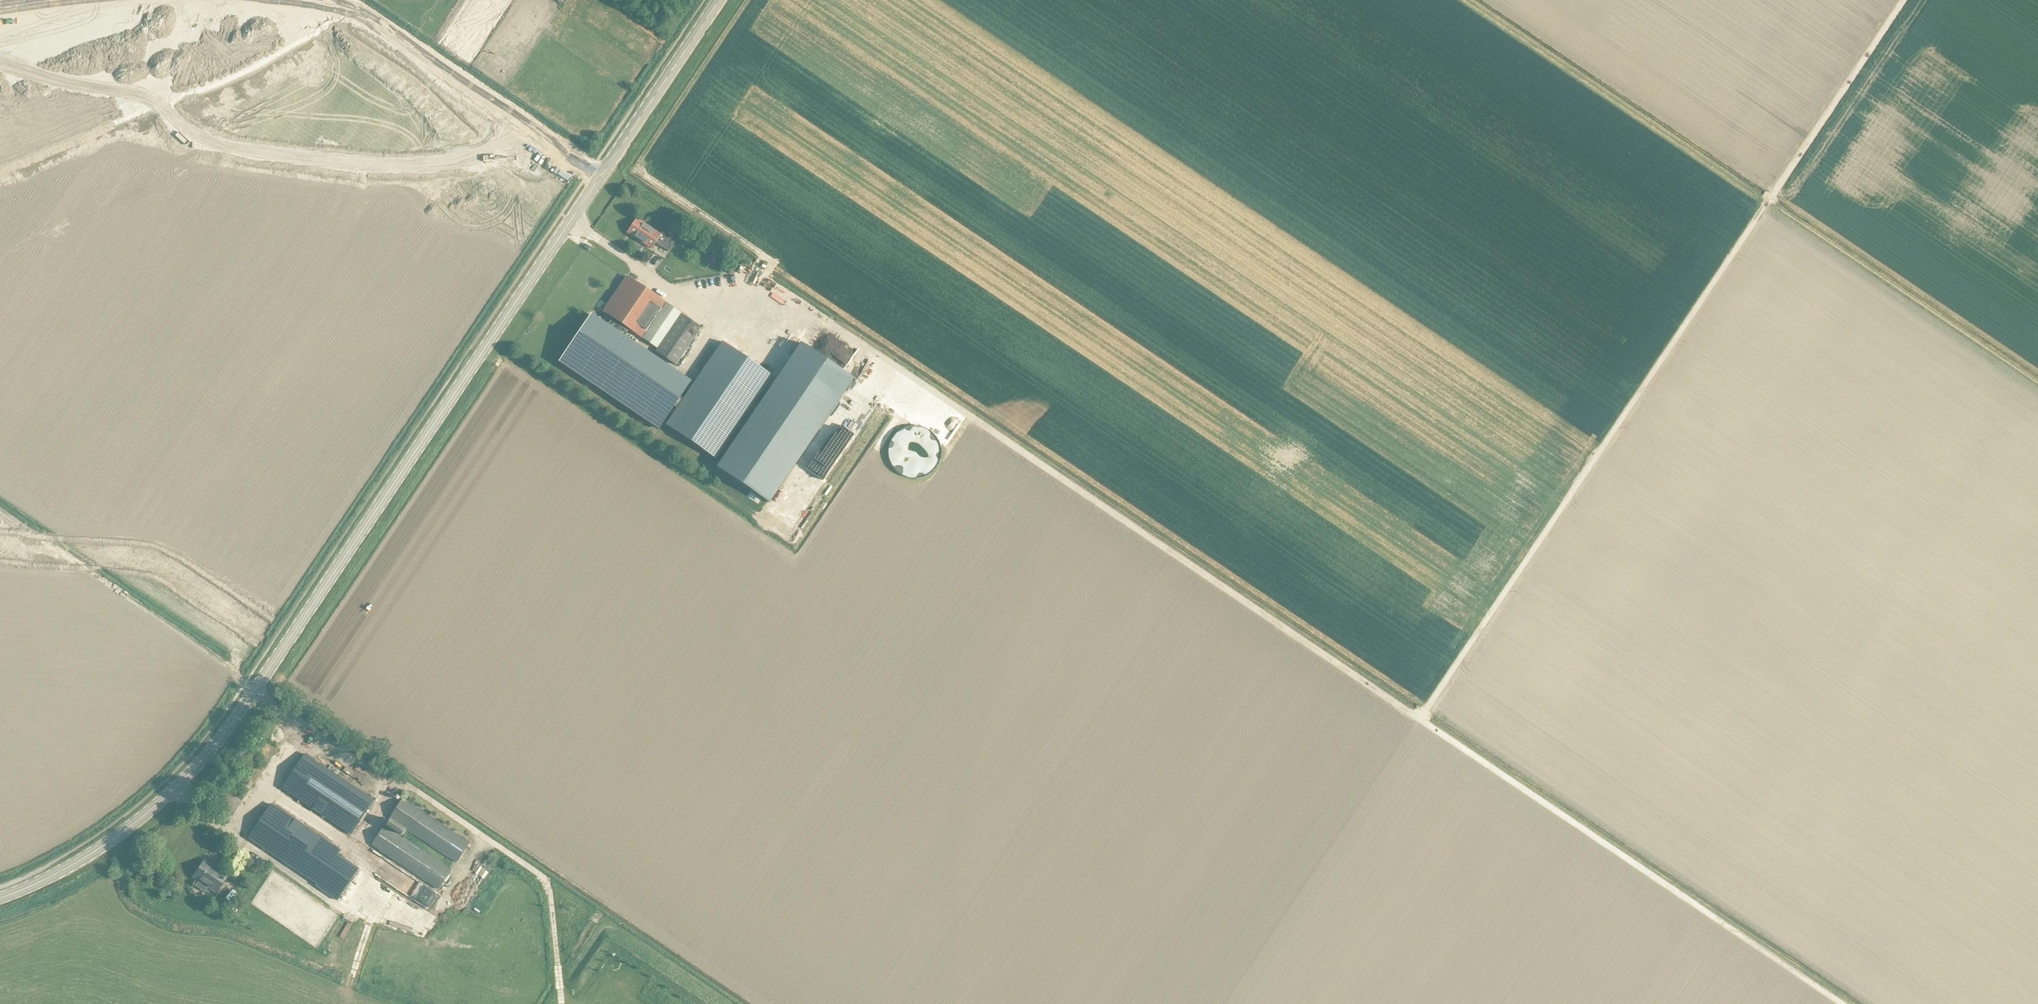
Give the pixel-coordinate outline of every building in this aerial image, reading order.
[(118,62),(109,66),(115,82),(125,78),(118,62)] [(109,66),(99,70),(106,86),(115,82),(109,66)] [(99,70),(90,73),(97,90),(106,86),(99,70)] [(90,73),(81,77),(87,94),(97,90),(90,73)] [(81,77),(71,81),(78,97),(87,94),(81,77)] [(71,81),(62,85),(68,101),(78,97),(71,81)] [(62,85),(52,89),(59,105),(68,101),(62,85)] [(52,89),(43,92),(50,109),(59,105),(52,89)] [(43,92),(34,96),(40,113),(50,109),(43,92)] [(34,96),(24,100),(31,116),(40,113),(34,96)] [(24,100),(15,104),(22,120),(31,116),(24,100)] [(15,104),(5,108),(12,124),(22,120),(15,104)] [(636,219),(629,229),(626,232),(650,249),(655,241),(669,249),(675,239),(661,230),(658,234),(636,219)] [(665,304),(625,276),(602,311),(612,318),(606,326),(623,337),(628,329),(641,338),(665,304)] [(665,304),(641,338),(657,348),(680,314),(665,304)] [(674,365),(700,327),(680,314),(657,348),(655,351),(674,365)] [(660,430),(691,383),(623,337),(606,326),(589,315),(558,361),(660,430)] [(665,425),(715,459),(771,376),(721,342),(665,425)] [(759,404),(754,401),(737,426),(742,429),(716,467),(766,502),(851,378),(800,343),(759,404)] [(271,733),(264,745),(269,748),(276,736),(271,733)] [(349,834),(372,800),(304,755),(281,788),(349,834)] [(455,862),(468,844),(401,799),(388,818),(455,862)] [(270,804),(248,838),(316,884),(318,880),(335,854),(338,850),(270,804)] [(437,889),(450,871),(383,826),(370,845),(437,889)] [(326,831),(322,836),(335,845),(338,840),(326,831)] [(366,872),(375,856),(369,853),(360,868),(366,872)] [(215,892),(226,876),(204,861),(193,877),(215,892)]
